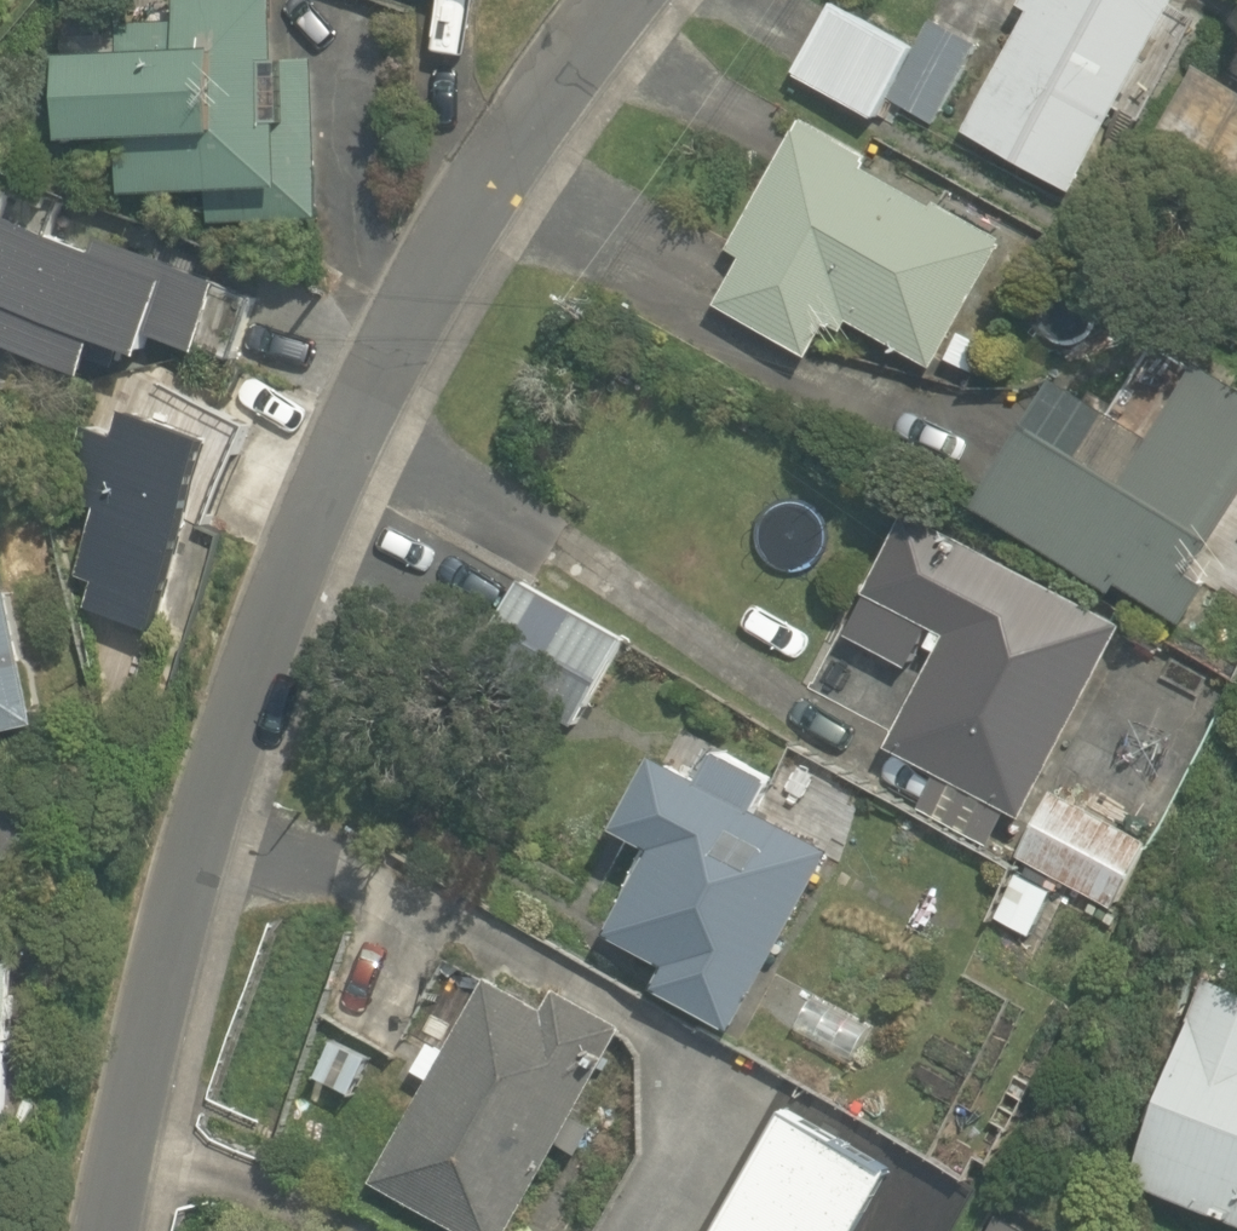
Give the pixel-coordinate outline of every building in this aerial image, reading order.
[(53,140),(95,141),(94,194),(148,194),(148,231),(211,232),(212,192),(274,193),(277,0),(167,0),(167,47),(50,45),(53,140)] [(828,0),(821,0),(779,76),(867,124),(879,101),(928,128),(972,47),(921,19),(907,43),(828,0)] [(1183,0),(1016,0),(948,133),(1063,192),(1113,94),(1148,112),(1200,9),(1183,0)] [(988,234),(793,125),(697,298),(797,353),(821,310),(917,363),(988,234)] [(0,214),(0,343),(81,370),(92,338),(138,354),(144,336),(228,364),(257,279),(88,222),(82,242),(0,214)] [(1236,487),(1236,387),(1177,348),(1162,372),(1126,350),(1093,403),(1041,371),(962,495),(1176,630),(1203,586),(1183,573),(1236,487)] [(135,397),(99,388),(75,486),(102,493),(84,565),(109,572),(95,627),(171,645),(201,524),(226,424),(234,389),(142,366),(135,397)] [(259,432),(234,532),(275,542),(311,392),(238,374),(234,389),(226,424),(259,432)] [(1116,619),(892,506),(851,596),(931,636),(876,746),(1016,817),(1116,619)] [(628,630),(515,566),(456,670),(568,734),(628,630)] [(30,709),(0,578),(0,718),(30,709)] [(721,1025),(824,850),(745,810),(760,784),(701,750),(685,778),(643,753),(602,822),(639,843),(592,923),(653,959),(641,979),(721,1025)] [(1050,782),(1009,856),(1107,910),(1148,836),(1050,782)] [(12,959),(0,958),(0,1071),(12,959)] [(1203,975),(1117,1172),(1236,1224),(1236,990),(1203,975)] [(443,982),(415,1029),(446,1048),(364,1183),(443,1230),(499,1230),(607,1053),(488,980),(475,1001),(443,982)] [(868,1033),(801,994),(782,1026),(850,1065),(868,1033)] [(882,1167),(762,1096),(683,1230),(844,1230),(882,1167)]
